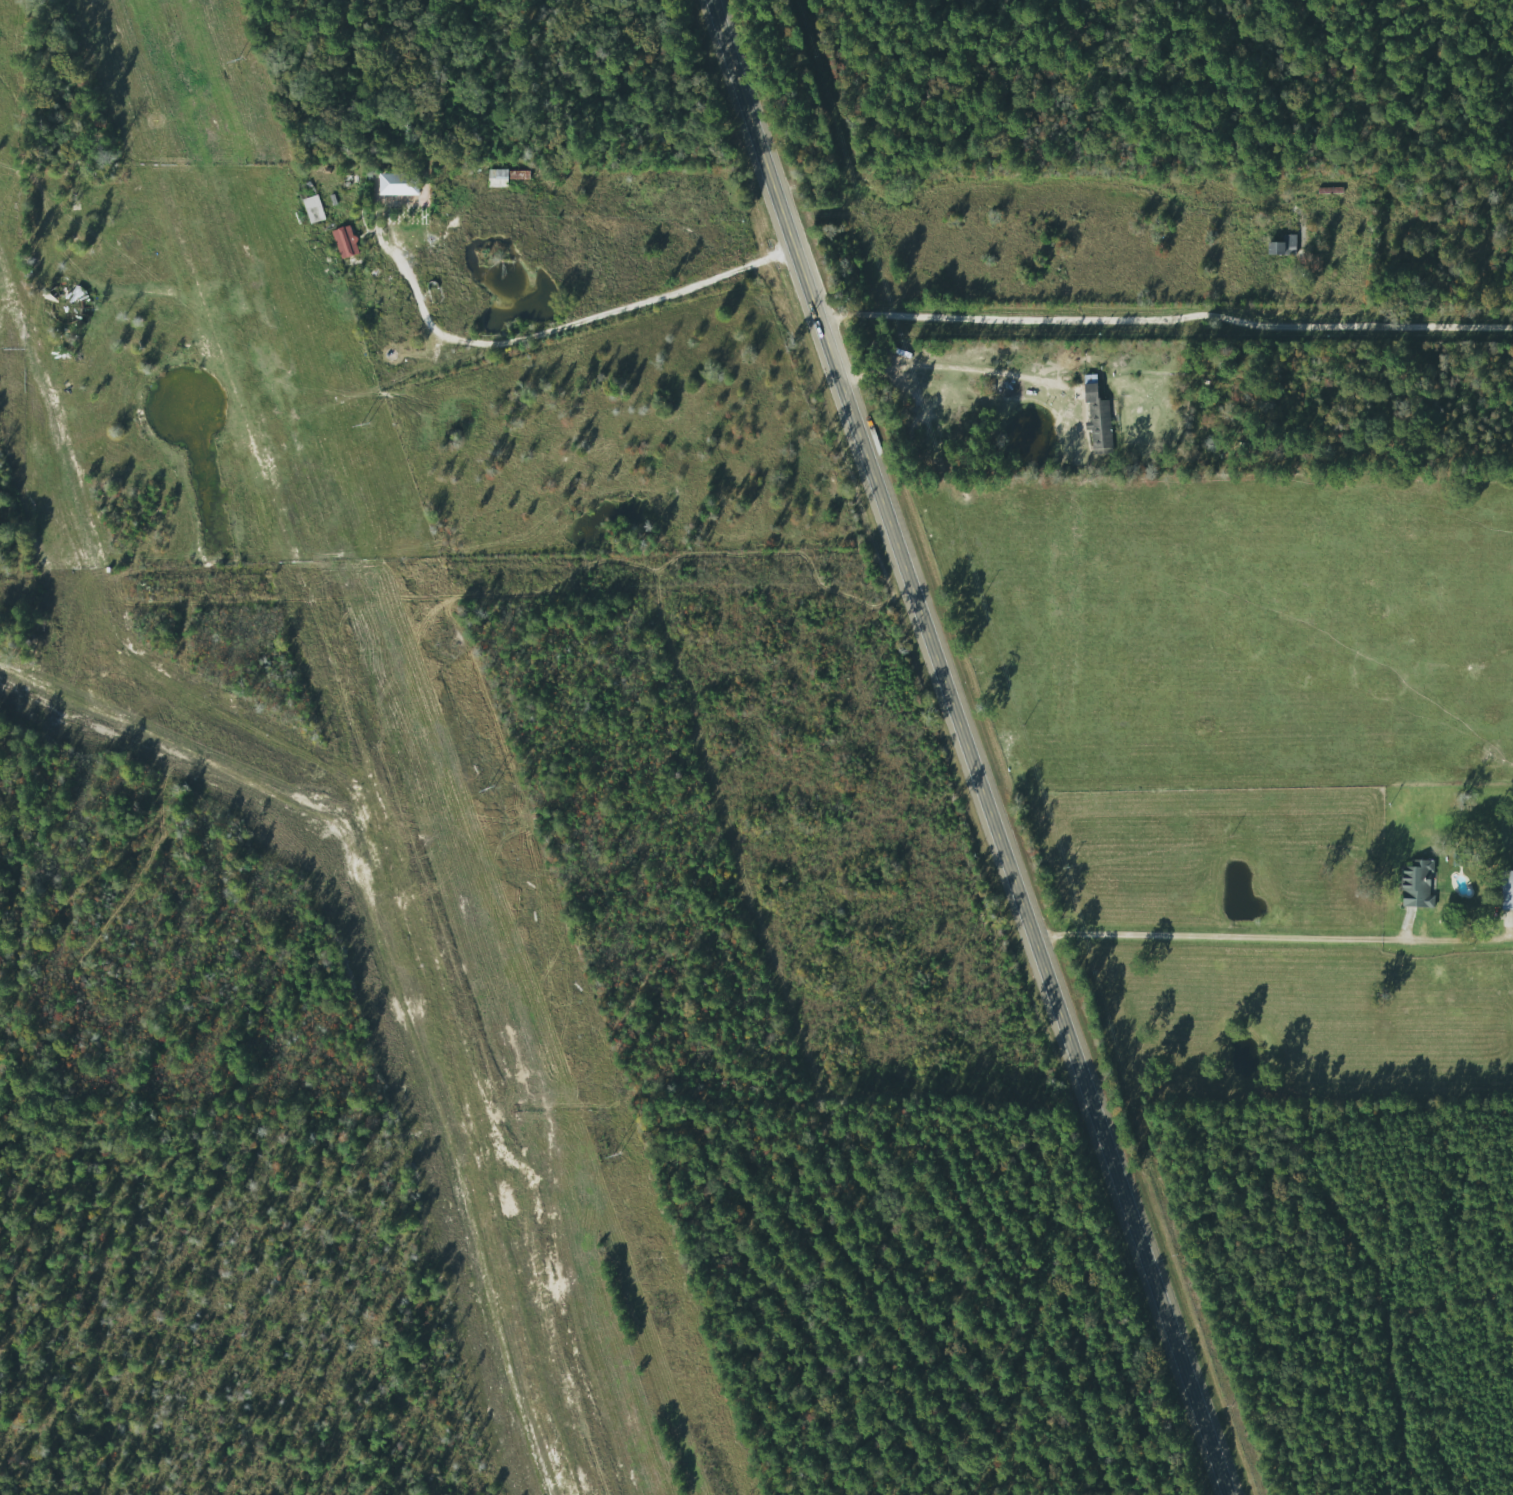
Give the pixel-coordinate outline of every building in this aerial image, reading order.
[(373,175),(373,204),(382,204),(382,197),(415,197),(415,175),(373,175)] [(355,254),(348,227),(330,232),(338,259),(355,254)] [(1295,235),(1282,235),(1282,244),(1263,244),(1263,256),(1295,256),(1295,235)] [(1109,401),(1094,401),(1093,385),(1082,385),(1084,431),(1090,431),(1091,455),(1112,455),(1109,401)] [(1400,908),(1432,908),(1433,862),(1401,861),(1400,908)] [(1501,872),(1501,911),(1512,911),(1512,872),(1501,872)]
